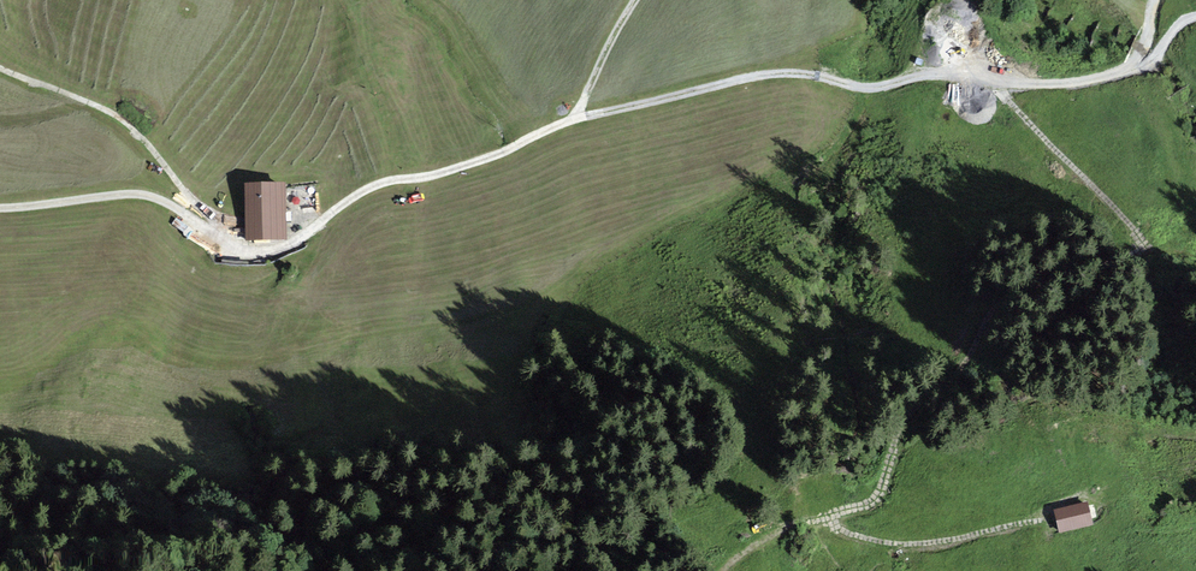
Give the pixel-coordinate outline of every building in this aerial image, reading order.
[(287,241),(284,187),(243,189),(245,243),(287,241)] [(1060,531),(1091,524),(1086,504),(1055,512),(1060,531)]
